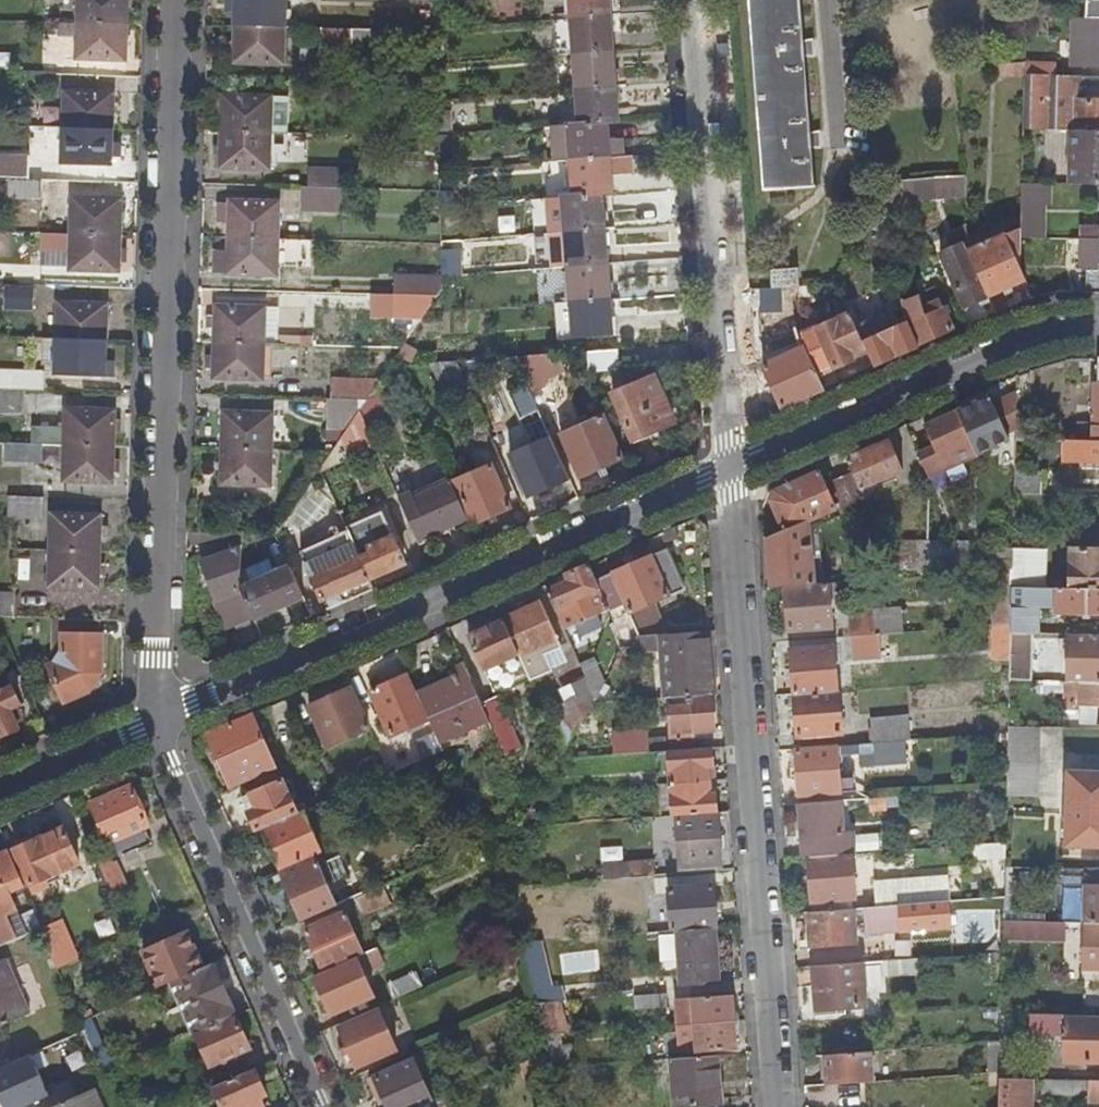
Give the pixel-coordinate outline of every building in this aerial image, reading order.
[(78,21),(127,22),(128,0),(79,0),(78,21)] [(236,25),(284,26),(284,0),(237,0),(236,25)] [(574,17),(611,14),(610,0),(573,0),(574,17)] [(767,189),(815,186),(801,0),(752,0),(767,189)] [(1089,18),(1098,18),(1098,0),(1089,0),(1089,18)] [(558,19),(561,53),(577,52),(614,49),(611,14),(574,17),(558,19)] [(437,18),(437,28),(451,27),(450,18),(437,18)] [(1075,64),(1098,64),(1098,18),(1089,18),(1075,18),(1075,64)] [(78,35),(77,57),(126,59),(127,22),(78,21),(61,20),(61,35),(78,35)] [(236,25),(235,61),(283,62),(284,26),(236,25)] [(321,27),(321,47),(371,48),(372,28),(321,27)] [(438,40),(438,54),(446,53),(446,40),(438,40)] [(577,52),(579,88),(616,85),(614,49),(577,52)] [(996,64),(996,75),(1026,74),(1026,63),(996,64)] [(1026,63),(1026,74),(1059,74),(1059,64),(1026,63)] [(1025,129),(1073,130),(1098,130),(1098,100),(1077,99),(1078,75),(1074,75),(1059,74),(1026,74),(1025,129)] [(579,88),(582,122),(609,120),(619,119),(616,85),(579,88)] [(66,91),(65,126),(113,127),(114,92),(66,91)] [(223,94),(222,130),(270,132),(271,95),(223,94)] [(439,115),(440,134),(453,133),(451,114),(439,115)] [(554,125),(556,160),(574,158),(611,156),(622,155),(621,138),(610,139),(609,120),(582,122),(554,125)] [(65,126),(64,163),(112,164),(113,127),(65,126)] [(222,130),(221,166),(269,167),(270,132),(222,130)] [(1072,184),(1098,185),(1098,130),(1073,130),(1072,184)] [(427,136),(427,155),(440,155),(440,137),(427,136)] [(9,178),(30,178),(31,157),(0,156),(0,177),(9,178)] [(574,158),(576,194),(602,192),(614,191),(611,156),(574,158)] [(310,169),(309,186),(339,187),(340,169),(310,169)] [(936,176),(937,188),(962,186),(962,175),(936,176)] [(899,179),(904,190),(916,189),(937,188),(936,176),(900,178),(899,179)] [(9,178),(9,195),(43,196),(44,178),(30,178),(9,178)] [(899,179),(882,208),(884,218),(896,213),(899,221),(915,215),(906,196),(904,190),(899,179)] [(1023,183),(1022,227),(1022,237),(1046,237),(1047,205),(1054,205),(1055,184),(1023,183)] [(303,186),(302,211),(346,212),(347,187),(339,187),(309,186),(303,186)] [(566,195),(568,230),(605,227),(602,192),(576,194),(566,195)] [(74,195),(73,232),(120,233),(121,196),(74,195)] [(220,202),(219,222),(230,223),(229,237),(277,238),(278,200),(231,199),(231,203),(220,202)] [(552,231),(554,266),(571,265),(607,262),(605,227),(568,230),(552,231)] [(969,251),(989,296),(1026,279),(1022,268),(1022,237),(1022,227),(969,251)] [(1090,227),(1089,239),(1098,239),(1098,227),(1090,227)] [(72,248),(72,268),(120,268),(120,233),(73,232),(43,231),(42,247),(72,248)] [(969,232),(951,240),(955,249),(965,244),(969,251),(969,232)] [(279,238),(229,237),(229,250),(215,250),(214,271),(278,273),(278,265),(279,238)] [(279,238),(278,265),(307,266),(307,247),(312,247),(312,239),(279,238)] [(1083,264),(1091,265),(1091,268),(1089,269),(1088,293),(1098,293),(1098,239),(1089,239),(1084,238),(1083,264)] [(942,254),(965,307),(989,296),(969,251),(965,244),(955,249),(942,254)] [(571,265),(574,300),(610,297),(607,262),(571,265)] [(16,264),(15,283),(47,283),(47,265),(16,264)] [(774,269),(775,287),(799,285),(798,268),(774,269)] [(395,274),(395,294),(438,294),(443,288),(443,275),(443,274),(395,274)] [(767,287),(768,303),(794,301),(800,301),(799,285),(775,287),(767,287)] [(935,287),(900,301),(909,321),(919,343),(953,328),(943,306),(947,304),(945,299),(941,301),(935,287)] [(395,294),(394,311),(426,312),(438,294),(395,294)] [(574,300),(576,331),(612,328),(610,297),(574,300)] [(60,301),(58,337),(107,338),(108,302),(60,301)] [(768,303),(769,316),(795,315),(794,301),(768,303)] [(216,305),(215,341),(263,342),(264,306),(216,305)] [(851,313),(802,335),(802,339),(806,347),(818,373),(835,366),(836,368),(854,360),(852,354),(866,347),(861,335),(851,313)] [(861,335),(866,347),(874,364),(920,345),(919,343),(909,321),(891,329),(889,324),(861,335)] [(58,337),(57,373),(106,374),(107,338),(58,337)] [(215,341),(213,377),(262,378),(263,342),(215,341)] [(263,342),(262,378),(273,379),(274,343),(263,342)] [(764,366),(783,408),(825,389),(818,373),(806,347),(764,366)] [(578,351),(587,370),(619,367),(618,348),(578,351)] [(515,356),(527,382),(529,388),(544,382),(542,377),(555,371),(547,353),(515,356)] [(456,361),(463,376),(489,367),(485,358),(456,361)] [(26,389),(45,390),(45,371),(0,369),(0,388),(26,389)] [(614,393),(635,440),(675,422),(654,375),(614,393)] [(331,378),(330,398),(367,398),(375,387),(380,379),(331,378)] [(510,454),(529,495),(569,478),(529,388),(527,382),(511,389),(532,435),(535,434),(538,441),(510,454)] [(367,398),(359,410),(366,423),(388,412),(375,387),(367,398)] [(26,410),(26,389),(0,388),(0,410),(26,410)] [(960,411),(975,444),(979,454),(1010,440),(1007,433),(1017,429),(1018,410),(1018,392),(994,403),(991,397),(960,411)] [(327,398),(325,427),(347,427),(359,410),(367,398),(330,398),(327,398)] [(37,433),(36,442),(54,442),(66,442),(114,444),(114,408),(67,407),(67,410),(66,434),(52,434),(37,433)] [(53,409),(52,434),(66,434),(67,410),(53,409)] [(344,432),(353,452),(374,442),(366,423),(359,410),(347,427),(344,432)] [(1018,410),(1017,429),(1017,439),(1034,440),(1034,411),(1018,410)] [(927,425),(936,447),(918,454),(928,475),(974,456),(975,444),(960,411),(927,425)] [(223,412),(222,448),(270,449),(271,413),(223,412)] [(561,434),(581,477),(623,457),(603,415),(561,434)] [(325,427),(325,437),(340,438),(344,432),(347,427),(325,427)] [(340,438),(332,451),(320,468),(353,452),(344,432),(340,438)] [(849,459),(855,472),(862,488),(904,469),(892,440),(849,459)] [(1066,461),(1081,461),(1098,462),(1098,441),(1095,441),(1066,440),(1066,461)] [(34,442),(34,453),(54,454),(54,442),(36,442),(34,442)] [(54,442),(54,454),(65,454),(66,442),(54,442)] [(65,454),(64,478),(113,479),(114,444),(66,442),(65,454)] [(222,448),(221,483),(270,485),(270,449),(222,448)] [(772,500),(786,530),(770,538),(774,586),(788,585),(817,583),(811,534),(842,519),(821,471),(777,490),(772,500)] [(1016,471),(1016,493),(1042,494),(1042,472),(1016,471)] [(833,481),(845,508),(866,498),(862,488),(855,472),(833,481)] [(400,499),(419,540),(468,518),(463,507),(452,483),(416,499),(413,493),(400,499)] [(10,494),(9,514),(44,514),(44,494),(10,494)] [(478,500),(494,535),(501,532),(493,515),(491,516),(483,498),(478,500)] [(468,518),(478,542),(494,535),(478,500),(463,507),(468,518)] [(348,525),(361,556),(360,557),(369,579),(407,562),(383,509),(348,525)] [(52,513),(51,549),(99,550),(100,513),(52,513)] [(301,552),(322,600),(369,579),(360,557),(348,531),(301,552)] [(224,533),(225,540),(230,540),(230,544),(242,544),(242,533),(224,533)] [(928,542),(927,574),(970,571),(971,540),(928,542)] [(885,542),(898,572),(901,576),(927,574),(928,542),(885,542)] [(996,547),(995,569),(1014,568),(1014,567),(1015,549),(1015,546),(996,547)] [(1015,549),(1014,567),(1014,568),(1013,586),(1042,587),(1043,548),(1015,549)] [(1072,587),(1098,588),(1098,548),(1073,548),(1072,587)] [(51,549),(50,585),(98,586),(99,550),(51,549)] [(611,574),(624,603),(628,612),(639,636),(667,633),(654,602),(684,589),(667,549),(611,574)] [(201,561),(216,600),(224,597),(227,603),(244,596),(241,589),(239,589),(223,554),(201,561)] [(549,592),(565,629),(577,624),(582,634),(602,626),(597,615),(610,609),(624,603),(611,574),(597,580),(590,565),(568,575),(571,582),(549,592)] [(241,589),(244,596),(253,617),(304,596),(290,567),(241,589)] [(992,569),(994,599),(996,624),(1001,623),(1012,622),(1013,586),(1014,568),(995,569),(992,569)] [(788,585),(792,629),(834,626),(831,582),(817,583),(788,585)] [(1012,622),(1012,633),(1032,633),(1041,633),(1041,606),(1059,606),(1059,611),(1098,612),(1098,588),(1072,587),(1042,587),(1013,586),(1012,622)] [(14,617),(14,595),(0,594),(0,617),(14,617)] [(505,621),(526,670),(532,683),(554,673),(545,653),(560,646),(540,602),(504,618),(505,621)] [(610,609),(614,619),(628,612),(624,603),(610,609)] [(865,611),(865,619),(851,620),(852,635),(880,633),(903,631),(901,608),(865,611)] [(609,621),(623,653),(627,647),(643,646),(639,636),(628,612),(614,619),(609,621)] [(52,618),(52,651),(49,655),(41,661),(50,666),(57,663),(63,652),(64,634),(102,635),(102,619),(52,618)] [(471,636),(493,684),(526,670),(505,621),(471,636)] [(1001,623),(1002,640),(1012,640),(1012,633),(1012,622),(1001,623)] [(639,636),(643,646),(645,649),(665,647),(669,696),(713,693),(708,630),(667,633),(639,636)] [(852,635),(854,659),(882,657),(880,633),(852,635)] [(1012,640),(1011,676),(1011,679),(1032,680),(1032,633),(1012,633),(1012,640)] [(63,652),(57,663),(50,666),(49,666),(65,702),(90,691),(85,682),(91,674),(100,674),(102,635),(64,634),(63,652)] [(1069,680),(1098,681),(1098,635),(1069,634),(1069,680)] [(793,651),(796,694),(838,690),(835,648),(793,651)] [(580,664),(595,699),(605,683),(594,658),(580,664)] [(418,693),(429,719),(440,744),(490,722),(482,703),(469,672),(457,677),(455,673),(452,675),(453,678),(418,693)] [(0,676),(0,691),(12,685),(6,673),(0,676)] [(85,682),(90,691),(100,674),(91,674),(85,682)] [(372,692),(391,736),(429,719),(418,693),(410,675),(372,692)] [(1066,705),(1081,705),(1098,705),(1098,681),(1069,680),(1066,680),(1066,705)] [(19,727),(16,720),(11,708),(16,706),(20,704),(12,685),(0,691),(0,736),(19,727)] [(309,707),(327,746),(369,727),(352,688),(309,707)] [(796,694),(799,736),(843,732),(840,690),(838,690),(796,694)] [(669,696),(672,737),(673,750),(696,749),(695,733),(716,731),(713,693),(669,696)] [(577,694),(558,706),(567,720),(585,708),(577,694)] [(482,703),(490,722),(505,756),(521,750),(496,696),(482,703)] [(593,703),(582,722),(592,727),(607,701),(593,703)] [(1081,722),(1098,722),(1098,705),(1081,705),(1081,722)] [(11,708),(16,720),(22,717),(16,706),(11,708)] [(208,734),(231,789),(276,769),(251,714),(208,734)] [(871,719),(872,742),(907,739),(911,739),(909,716),(871,719)] [(1010,725),(1010,731),(1009,786),(1008,794),(1037,795),(1039,726),(1010,725)] [(615,732),(616,754),(650,752),(649,738),(648,730),(615,732)] [(649,738),(650,752),(668,751),(673,750),(672,737),(649,738)] [(872,742),(798,748),(801,794),(842,790),(840,755),(862,753),(864,765),(909,761),(907,739),(872,742)] [(668,751),(671,783),(709,780),(708,768),(714,767),(712,747),(696,749),(673,750),(668,751)] [(1070,845),(1098,846),(1098,774),(1071,773),(1070,845)] [(251,794),(257,807),(249,811),(258,830),(263,828),(298,813),(283,779),(251,794)] [(671,783),(673,815),(678,815),(717,812),(716,794),(710,794),(709,780),(671,783)] [(659,784),(661,816),(673,815),(671,783),(659,784)] [(90,802),(107,841),(115,838),(123,855),(151,843),(143,826),(147,824),(130,785),(90,802)] [(871,797),(872,811),(888,809),(888,799),(888,796),(871,797)] [(888,799),(888,809),(905,808),(904,798),(888,799)] [(801,803),(804,838),(814,837),(816,857),(853,854),(855,854),(853,834),(845,835),(842,799),(801,803)] [(263,828),(281,870),(313,855),(320,852),(302,811),(298,813),(263,828)] [(678,815),(681,867),(722,863),(718,812),(717,812),(678,815)] [(342,828),(348,840),(363,833),(357,821),(342,828)] [(14,849),(29,885),(95,856),(95,855),(81,824),(64,832),(63,829),(35,841),(27,837),(16,842),(14,849)] [(493,835),(499,859),(509,856),(503,832),(493,835)] [(974,845),(976,860),(1007,858),(1008,843),(974,845)] [(0,855),(0,886),(20,877),(8,851),(0,855)] [(811,857),(814,901),(855,898),(855,890),(853,854),(816,857),(811,857)] [(106,855),(97,860),(101,868),(110,864),(106,855)] [(313,855),(281,870),(279,871),(299,918),(334,902),(313,855)] [(626,871),(626,876),(655,874),(653,860),(631,862),(631,870),(626,871)] [(110,864),(101,868),(113,897),(125,891),(113,863),(110,864)] [(1087,922),(1098,922),(1098,868),(1088,868),(1087,922)] [(604,878),(606,901),(625,900),(625,895),(656,892),(655,874),(626,876),(604,878)] [(948,875),(877,881),(877,888),(879,907),(950,901),(948,875)] [(30,933),(11,891),(23,885),(20,877),(0,886),(0,946),(30,933)] [(353,898),(360,914),(388,901),(382,885),(353,898)] [(670,888),(673,930),(678,929),(717,927),(713,885),(670,888)] [(1072,887),(1071,913),(1084,913),(1085,887),(1072,887)] [(814,901),(815,911),(861,908),(867,908),(879,907),(877,888),(855,890),(855,898),(814,901)] [(867,908),(869,933),(913,929),(914,937),(924,936),(923,928),(951,926),(950,901),(879,907),(867,908)] [(811,912),(813,947),(857,943),(857,937),(856,916),(861,916),(861,908),(815,911),(811,912)] [(856,916),(857,937),(869,936),(869,933),(867,908),(861,908),(861,916),(856,916)] [(305,932),(322,971),(362,953),(344,914),(305,932)] [(1086,969),(1098,969),(1098,922),(1087,922),(1086,969)] [(678,929),(682,983),(721,980),(717,927),(678,929)] [(141,951),(157,986),(172,980),(202,967),(186,931),(141,951)] [(45,939),(53,958),(63,953),(55,935),(45,939)] [(521,943),(530,976),(549,971),(551,970),(543,940),(521,942),(521,943)] [(362,953),(322,971),(313,975),(331,1014),(373,995),(362,972),(383,962),(381,958),(385,956),(384,952),(379,954),(376,947),(362,953)] [(37,1034),(5,958),(0,961),(0,1049),(37,1034)] [(886,961),(887,976),(903,974),(902,959),(886,961)] [(202,967),(172,980),(179,995),(182,993),(199,986),(201,990),(194,993),(197,1000),(204,997),(211,1013),(213,1015),(232,1006),(212,962),(202,967)] [(814,966),(817,1010),(867,1005),(864,962),(814,966)] [(530,976),(535,996),(537,1002),(558,1001),(565,1000),(561,984),(553,985),(549,971),(530,976)] [(415,972),(386,985),(392,1000),(422,987),(415,972)] [(182,993),(193,1017),(211,1013),(204,997),(197,1000),(194,993),(201,990),(199,986),(182,993)] [(634,995),(635,1008),(662,1006),(662,993),(634,995)] [(677,999),(679,1024),(683,1024),(735,1020),(733,995),(677,999)] [(377,1006),(379,1010),(382,1017),(397,1010),(392,1000),(377,1006)] [(537,1002),(545,1034),(559,1033),(567,1033),(558,1001),(537,1002)] [(339,1028),(357,1066),(396,1048),(382,1017),(379,1010),(339,1028)] [(90,1016),(101,1040),(112,1035),(101,1011),(90,1016)] [(195,1032),(210,1065),(221,1059),(235,1053),(250,1047),(235,1014),(195,1032)] [(1003,1014),(1003,1025),(1014,1025),(1015,1014),(1003,1014)] [(1032,1035),(1067,1036),(1067,1063),(1086,1064),(1086,1061),(1098,1061),(1098,1016),(1033,1014),(1032,1035)] [(85,1030),(101,1065),(104,1072),(118,1065),(113,1054),(108,1056),(101,1040),(90,1016),(81,1020),(85,1030)] [(683,1024),(684,1031),(697,1031),(699,1050),(737,1047),(735,1020),(683,1024)] [(533,1030),(524,1033),(529,1050),(539,1047),(533,1030)] [(549,1049),(553,1066),(579,1064),(573,1043),(563,1045),(559,1033),(545,1034),(549,1049)] [(826,1054),(828,1084),(875,1080),(872,1051),(826,1054)] [(235,1053),(221,1059),(224,1065),(238,1059),(235,1053)] [(4,1106),(20,1106),(49,1094),(31,1054),(0,1068),(0,1098),(4,1106)] [(673,1057),(676,1105),(722,1102),(719,1054),(673,1057)] [(534,1064),(542,1081),(555,1075),(546,1058),(534,1064)] [(643,1060),(645,1074),(664,1073),(663,1058),(643,1060)] [(375,1076),(389,1106),(419,1106),(432,1101),(412,1059),(375,1076)] [(74,1077),(82,1094),(108,1082),(104,1072),(101,1065),(74,1077)] [(228,1106),(264,1106),(260,1098),(267,1094),(255,1068),(218,1084),(228,1106)] [(1035,1078),(1001,1078),(1001,1106),(1035,1106),(1035,1078)] [(1039,1092),(1090,1094),(1090,1101),(1098,1101),(1098,1080),(1039,1079),(1039,1092)] [(52,1106),(119,1106),(108,1082),(82,1094),(52,1106)] [(123,1106),(151,1106),(146,1097),(123,1106)] [(419,1106),(439,1106),(445,1104),(442,1097),(432,1101),(419,1106)]
